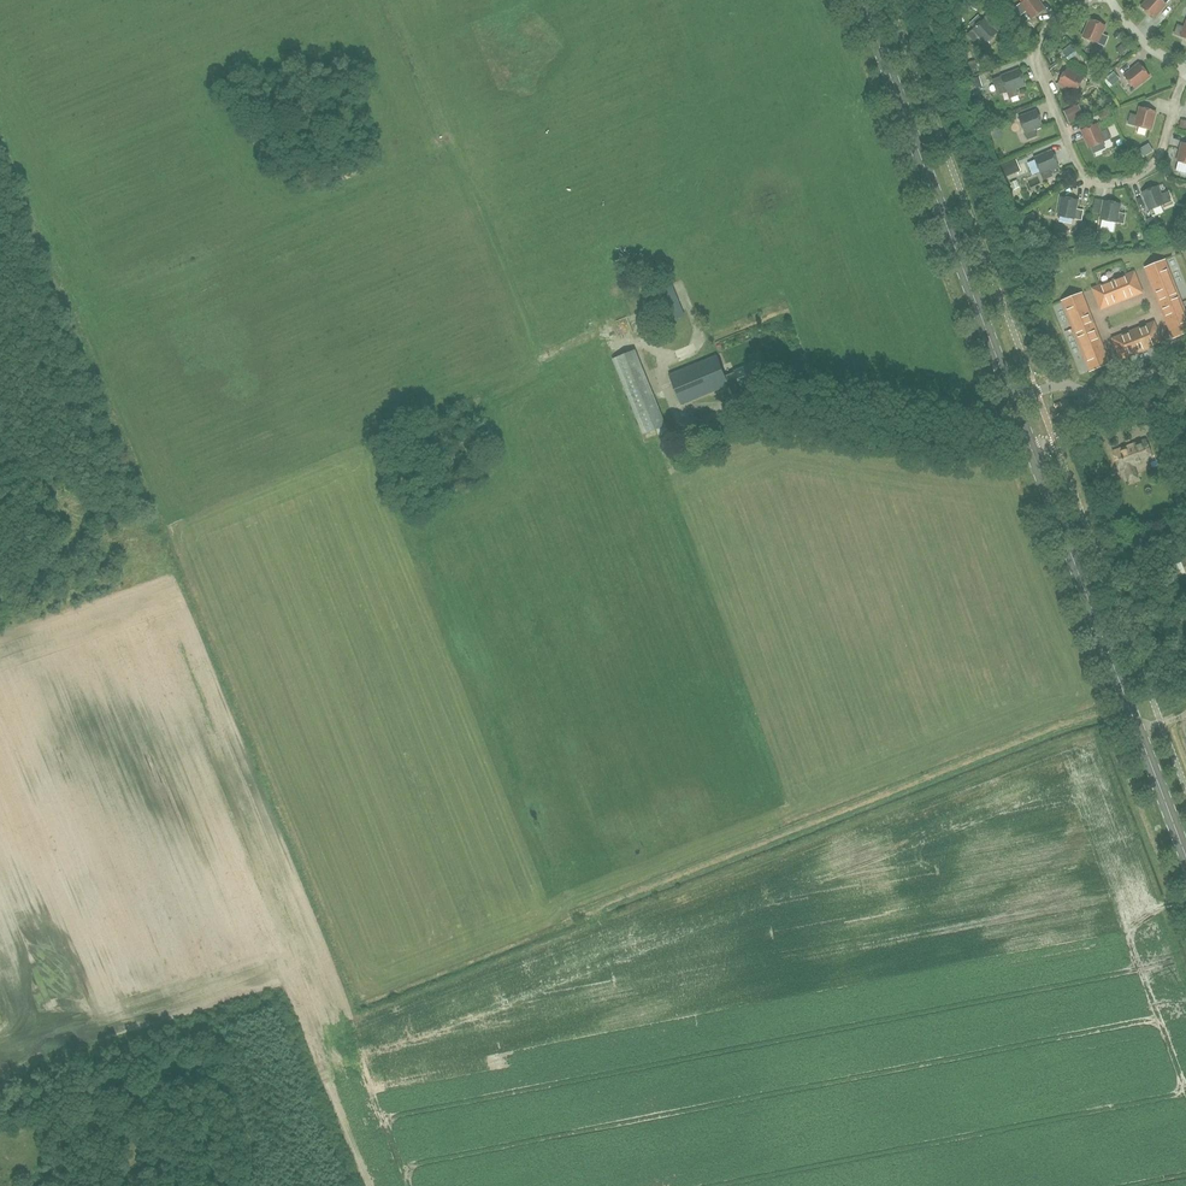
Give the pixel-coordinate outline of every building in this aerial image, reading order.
[(1045,9),(1038,0),(1025,0),(1015,8),(1020,16),(1026,11),(1032,19),(1045,9)] [(1166,4),(1162,0),(1148,0),(1141,7),(1153,18),(1166,4)] [(986,44),(997,33),(985,19),(967,35),(974,42),(979,37),(986,44)] [(1105,46),(1108,37),(1102,34),(1105,25),(1090,19),(1083,37),(1105,46)] [(1185,28),(1178,25),(1174,34),(1185,39),(1185,24),(1185,28)] [(1134,88),(1149,76),(1139,64),(1124,76),(1134,88)] [(1075,92),(1083,78),(1067,69),(1059,83),(1075,92)] [(1019,95),(1016,88),(1025,85),(1019,70),(1002,76),(992,80),(997,96),(1007,92),(1010,98),(1019,95)] [(1151,130),(1156,111),(1140,107),(1138,116),(1131,114),(1128,123),(1151,130)] [(1037,136),(1034,129),(1043,126),(1037,111),(1019,118),(1025,132),(1028,139),(1037,136)] [(1100,133),(1097,124),(1082,130),(1089,148),(1111,138),(1107,130),(1100,133)] [(1175,170),(1185,173),(1185,144),(1182,143),(1175,170)] [(1140,149),(1144,156),(1153,151),(1149,144),(1140,149)] [(1044,180),(1053,176),(1050,169),(1058,166),(1052,151),(1035,158),(1044,180)] [(1012,166),(1015,175),(1026,171),(1023,162),(1012,166)] [(1161,195),(1157,186),(1143,192),(1150,210),(1171,201),(1168,192),(1161,195)] [(1081,220),(1083,211),(1076,209),(1078,200),(1062,197),(1058,216),(1081,220)] [(1124,224),(1125,214),(1118,213),(1120,204),(1104,201),(1101,219),(1124,224)] [(1173,338),(1185,333),(1185,313),(1165,260),(1145,268),(1173,338)] [(1093,289),(1101,308),(1142,292),(1134,272),(1093,289)] [(684,316),(671,284),(654,291),(667,323),(684,316)] [(1090,371),(1110,363),(1082,293),(1062,301),(1090,371)] [(1162,343),(1154,323),(1113,339),(1121,359),(1162,343)] [(643,433),(665,424),(634,350),(613,359),(643,433)] [(725,376),(717,355),(669,374),(681,405),(729,385),(733,395),(743,391),(742,387),(761,380),(754,363),(734,371),(735,372),(725,376)] [(1176,377),(1183,395),(1185,393),(1185,373),(1176,377)] [(1125,472),(1135,469),(1134,466),(1152,460),(1145,439),(1113,451),(1120,471),(1124,469),(1125,472)]
